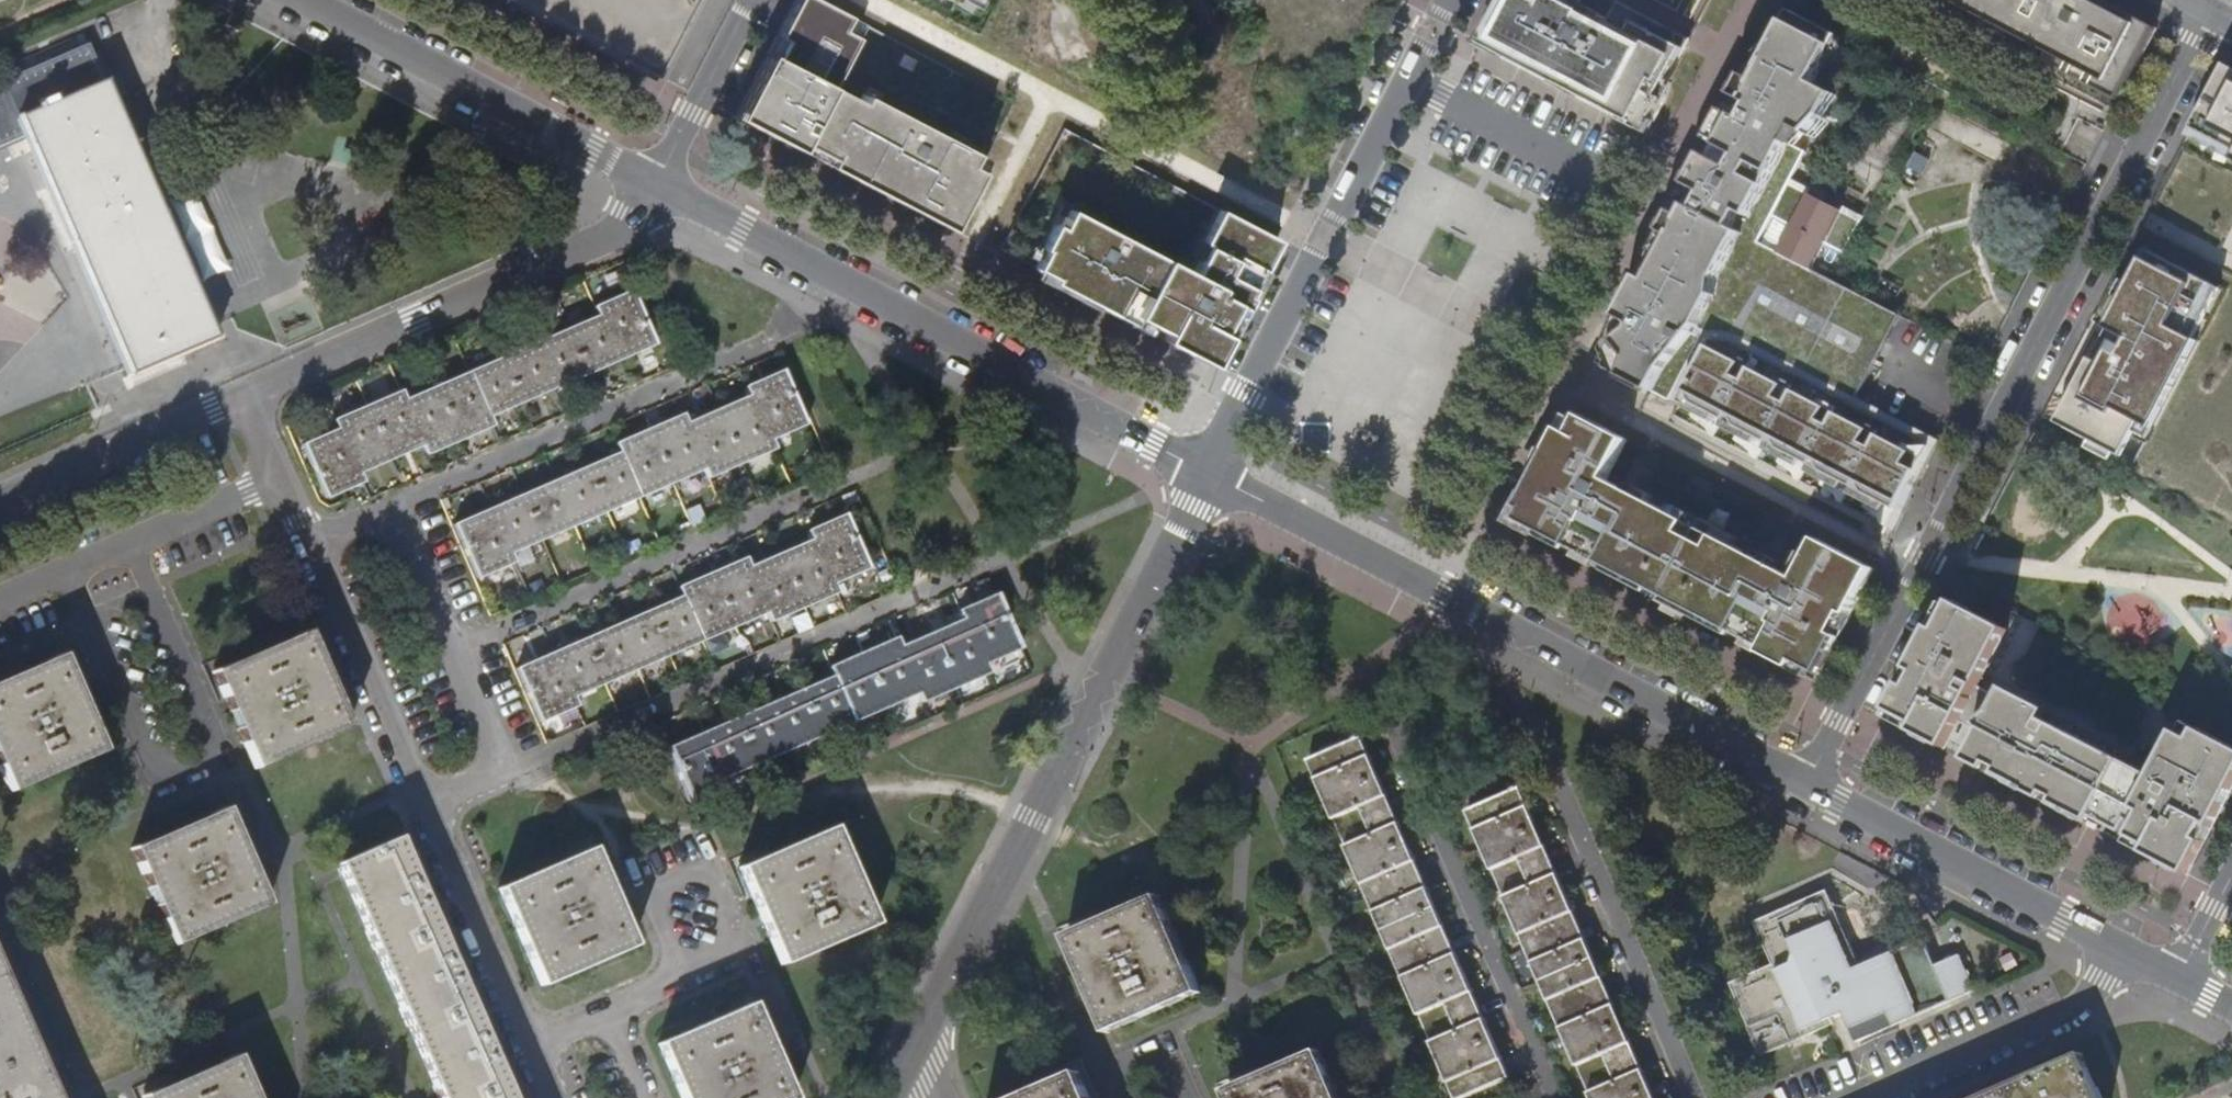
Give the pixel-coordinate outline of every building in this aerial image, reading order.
[(944,211),(955,216),(977,173),(964,166),(972,150),(863,94),(859,101),(829,85),(855,36),(840,28),(847,14),(819,0),(793,0),(774,36),(783,40),(774,57),(765,53),(738,104),(750,111),(744,122),(780,141),(796,149),(800,142),(815,150),(825,155),(821,162),(938,223),(944,211)] [(1617,0),(1605,24),(1585,14),(1586,12),(1577,8),(1582,0),(1515,0),(1490,48),(1650,133),(1657,120),(1654,119),(1695,42),(1617,0)] [(2122,92),(2148,40),(2154,29),(2098,0),(1945,0),(2122,92)] [(1815,83),(1839,37),(1792,12),(1780,35),(1758,55),(1597,363),(1670,401),(1680,382),(1687,386),(1678,405),(1711,422),(1715,415),(1724,419),(1720,427),(1753,445),(1757,437),(1766,442),(1762,449),(1796,467),(1800,459),(1809,464),(1805,471),(1838,489),(1842,481),(1851,486),(1847,493),(1881,511),(1885,503),(1896,509),(1889,524),(1897,528),(1942,442),(1857,397),(1900,315),(1812,269),(1825,244),(1845,254),(1862,221),(1790,183),(1806,151),(1790,143),(1798,128),(1809,134),(1825,116),(1837,94),(1815,83)] [(840,28),(855,36),(862,22),(847,14),(840,28)] [(774,36),(765,53),(774,57),(783,40),(774,36)] [(0,76),(0,138),(22,129),(126,371),(212,333),(88,38),(0,76)] [(2226,64),(2193,127),(2231,148),(2231,68),(2226,64)] [(744,122),(750,111),(738,104),(732,116),(744,122)] [(2193,127),(2188,136),(2231,160),(2231,148),(2193,127)] [(796,149),(811,157),(815,150),(800,142),(796,149)] [(825,155),(815,150),(811,157),(821,162),(825,155)] [(964,166),(977,173),(985,157),(972,150),(964,166)] [(172,199),(182,224),(205,215),(196,190),(172,199)] [(1233,280),(1060,199),(1029,255),(1128,307),(1155,320),(1176,330),(1202,342),(1233,280)] [(1211,208),(1196,243),(1252,273),(1274,241),(1211,208)] [(944,211),(938,223),(948,228),(955,216),(944,211)] [(2152,241),(2057,423),(2122,456),(2140,422),(2152,428),(2203,331),(2190,325),(2217,274),(2152,241)] [(407,394),(401,384),(335,412),(338,420),(302,438),(327,491),(363,476),(358,461),(394,441),(425,443),(436,439),(472,423),(510,407),(549,391),(585,375),(615,362),(655,346),(628,286),(596,299),(601,309),(407,394)] [(782,368),(748,382),(754,396),(706,417),(688,424),(685,416),(665,425),(630,440),(594,455),(558,470),(523,485),(490,499),(453,515),(477,572),(515,555),(510,546),(705,462),(710,472),(773,446),(769,436),(804,419),(782,368)] [(1623,429),(1565,420),(1521,515),(1816,670),(1869,563),(1813,534),(1793,567),(1713,529),(1685,516),(1604,464),(1623,429)] [(834,515),(811,525),(818,538),(774,557),(752,566),(748,557),(706,575),(665,593),(626,610),(591,625),(557,640),(529,652),(516,657),(541,716),(577,700),(572,689),(766,606),(771,616),(836,588),(832,578),(867,562),(845,510),(834,515)] [(2014,616),(1953,587),(1910,660),(1888,703),(1944,736),(2014,616)] [(994,590),(962,604),(968,618),(930,635),(903,646),(899,637),(848,659),(810,675),(773,691),(741,705),(702,722),(667,737),(692,796),(730,779),(726,768),(917,687),(922,696),(987,668),(983,658),(1018,642),(994,590)] [(347,723),(305,628),(214,669),(237,722),(256,763),(347,723)] [(61,651),(0,678),(0,763),(10,786),(103,744),(81,696),(61,651)] [(2013,672),(1969,751),(2187,859),(2231,783),(2231,734),(2178,714),(2156,766),(2045,717),(2050,692),(2013,672)] [(1306,767),(1452,1097),(1467,1097),(1504,1081),(1487,1043),(1472,1010),(1457,976),(1442,941),(1427,907),(1412,872),(1395,834),(1377,793),(1361,758),(1356,745),(1306,767)] [(1519,795),(1463,818),(1588,1097),(1653,1097),(1647,1087),(1633,1060),(1620,1034),(1601,991),(1582,957),(1562,912),(1544,870),(1530,831),(1519,795)] [(244,850),(225,806),(156,835),(133,845),(175,939),(266,899),(244,850)] [(873,917),(833,825),(740,864),(762,915),(780,958),(873,917)] [(491,1048),(451,957),(420,888),(396,834),(339,860),(444,1097),(513,1097),(491,1048)] [(629,941),(588,846),(498,885),(540,980),(583,961),(629,941)] [(1927,939),(1858,969),(1856,965),(1858,964),(1861,955),(1853,939),(1845,936),(1839,922),(1842,913),(1834,895),(1825,892),(1807,900),(1804,907),(1790,913),(1781,911),(1763,919),(1759,925),(1763,936),(1771,936),(1775,944),(1770,951),(1775,961),(1776,965),(1773,966),(1763,971),(1762,978),(1754,982),(1747,978),(1737,982),(1736,990),(1744,1008),(1751,1011),(1758,1025),(1756,1034),(1763,1052),(1772,1055),(1789,1048),(1791,1039),(1805,1033),(1813,1037),(1830,1029),(1834,1021),(1848,1014),(1855,1029),(1860,1043),(1898,1027),(1979,991),(1964,955),(1939,966),(1927,939)] [(1199,994),(1157,899),(1065,939),(1082,977),(1107,1033),(1199,994)] [(0,963),(0,1097),(59,1097),(0,963)] [(752,1001),(658,1041),(676,1083),(683,1097),(784,1097),(792,1095),(752,1001)] [(238,1052),(146,1091),(149,1097),(258,1097),(238,1052)] [(1319,1055),(1226,1094),(1228,1097),(1338,1097),(1319,1055)] [(2079,1059),(2047,1073),(1989,1097),(2096,1097),(2079,1059)] [(1076,1075),(1023,1097),(1086,1097),(1076,1075)]
